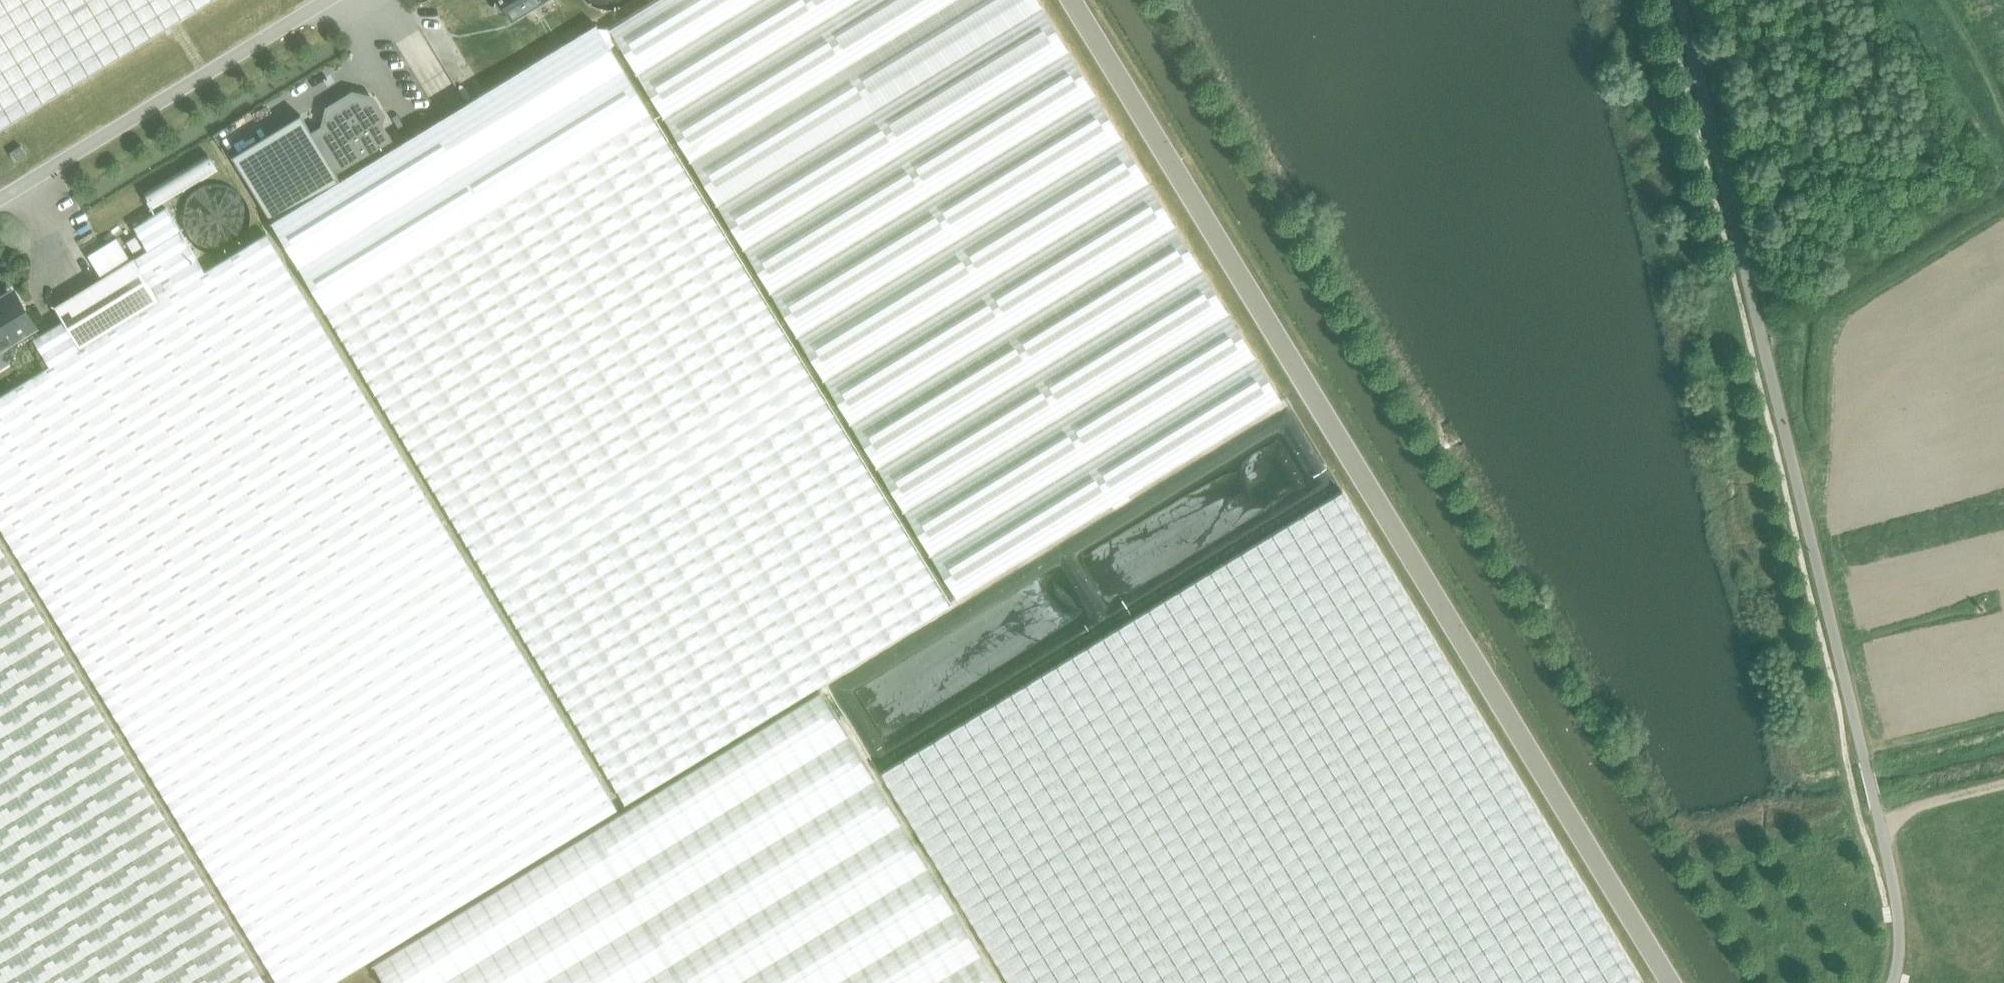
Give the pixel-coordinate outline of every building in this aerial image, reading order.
[(214,0),(0,0),(0,130),(214,0)] [(544,0),(497,0),(496,1),(495,5),(499,12),(503,13),(507,12),(512,20),(544,0)] [(610,29),(957,599),(1281,401),(1037,0),(658,0),(610,29)] [(396,146),(272,222),(626,803),(950,606),(596,25),(396,146)] [(233,157),(272,222),(396,146),(383,125),(386,114),(374,96),(353,91),(325,106),(320,127),(310,132),(300,116),(233,157)] [(21,147),(9,154),(15,164),(27,157),(21,147)] [(134,258),(159,300),(80,347),(64,320),(33,339),(50,366),(0,396),(0,526),(278,982),(331,982),(617,809),(266,234),(205,272),(166,208),(134,227),(148,250),(134,258)] [(134,236),(125,242),(132,253),(141,248),(134,236)] [(55,306),(64,320),(80,347),(159,300),(134,258),(131,260),(118,239),(89,256),(102,278),(55,306)] [(36,328),(13,291),(0,299),(0,350),(36,328)] [(872,777),(920,855),(980,954),(998,982),(1643,982),(1342,491),(872,777)] [(0,546),(0,982),(267,982),(0,546)] [(980,954),(920,855),(872,777),(821,692),(373,965),(384,982),(998,982),(980,954)]
